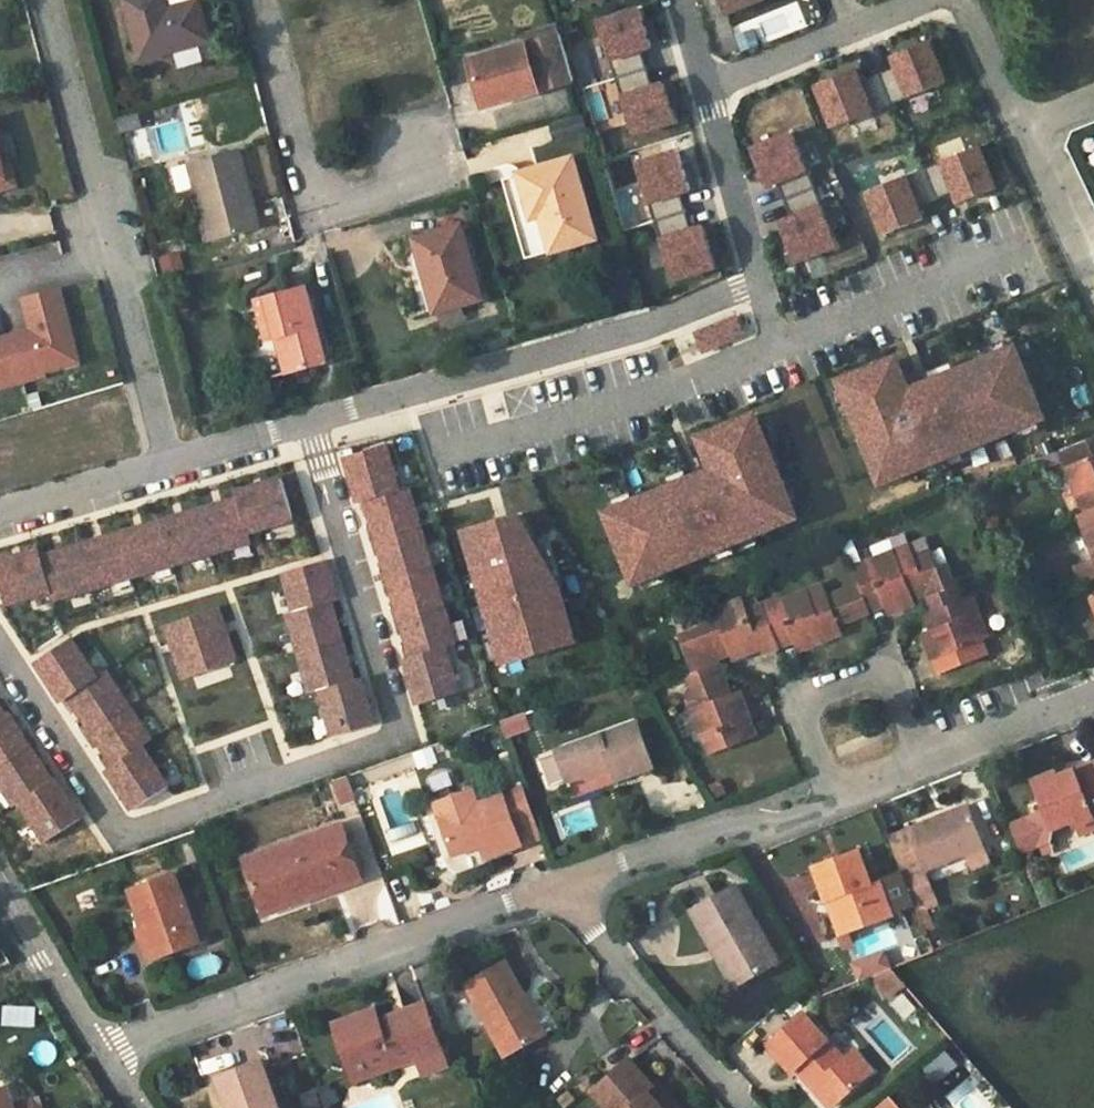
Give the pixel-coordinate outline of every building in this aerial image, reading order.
[(140,59),(209,41),(198,2),(169,10),(166,0),(124,0),(140,59)] [(726,14),(762,0),(720,0),(726,14)] [(652,47),(639,9),(597,22),(634,136),(676,122),(664,84),(653,88),(641,51),(652,47)] [(574,80),(561,34),(470,61),(483,106),(574,80)] [(856,70),(817,86),(834,128),(946,83),(929,42),(892,56),(897,67),(860,82),(856,70)] [(556,140),(587,133),(583,117),(552,125),(556,140)] [(781,223),(797,262),(838,246),(793,133),(752,150),(767,186),(777,182),(792,218),(781,223)] [(959,203),(996,188),(979,147),(867,193),(884,235),(923,219),(918,207),(954,192),(959,203)] [(258,228),(237,150),(189,163),(210,242),(258,228)] [(691,189),(679,152),(637,165),(674,280),(717,267),(704,227),(692,231),(680,193),(691,189)] [(14,185),(7,159),(0,160),(0,188),(14,185)] [(551,220),(544,222),(553,251),(596,239),(571,159),(520,174),(532,219),(542,216),(548,214),(551,220)] [(186,164),(171,167),(177,194),(192,190),(186,164)] [(436,313),(439,312),(459,306),(480,300),(460,228),(415,240),(436,313)] [(181,250),(158,255),(161,274),(184,269),(181,250)] [(327,364),(307,287),(255,301),(267,344),(277,341),(286,375),(327,364)] [(0,382),(1,386),(41,375),(40,371),(37,361),(72,352),(56,290),(20,300),(28,331),(0,338),(0,381),(0,382)] [(459,306),(439,312),(442,324),(463,319),(459,306)] [(733,318),(696,333),(703,351),(740,336),(733,318)] [(898,374),(888,362),(840,381),(843,387),(849,403),(852,410),(858,425),(881,483),(1044,417),(1016,347),(925,384),(917,387),(911,389),(898,374)] [(37,361),(40,371),(75,362),(72,352),(37,361)] [(911,389),(917,387),(909,370),(898,374),(911,389)] [(849,403),(843,387),(833,391),(839,406),(849,403)] [(858,425),(852,410),(842,414),(848,429),(858,425)] [(734,543),(797,517),(767,444),(758,421),(756,416),(708,435),(709,446),(712,470),(706,473),(698,476),(690,479),(667,489),(635,502),(619,508),(607,513),(635,583),(711,552),(734,543)] [(758,421),(767,444),(778,440),(768,417),(758,421)] [(1093,510),(1093,437),(1060,450),(1064,461),(1086,514),(1093,510)] [(408,487),(400,490),(386,445),(346,457),(351,477),(359,503),(365,502),(369,516),(381,556),(393,596),(405,635),(411,657),(405,659),(411,679),(419,705),(460,692),(446,647),(455,644),(408,487)] [(712,470),(709,446),(698,451),(706,473),(712,470)] [(1064,461),(1060,450),(1041,457),(1046,468),(1064,461)] [(667,489),(690,479),(686,469),(663,479),(667,489)] [(249,533),(294,520),(282,478),(258,485),(236,492),(238,498),(219,503),(180,515),(140,527),(98,539),(61,550),(46,555),(44,548),(19,556),(0,561),(0,581),(7,604),(56,589),(59,599),(252,541),(249,533)] [(619,508),(635,502),(632,492),(616,498),(619,508)] [(1086,514),(1080,516),(1093,551),(1093,510),(1086,514)] [(501,521),(464,532),(502,663),(576,642),(574,637),(566,610),(559,584),(520,515),(501,521)] [(734,543),(711,552),(714,562),(738,553),(734,543)] [(839,624),(869,612),(884,607),(887,616),(916,604),(914,600),(927,594),(929,600),(955,589),(945,566),(938,568),(929,548),(913,554),(911,547),(851,570),(857,586),(829,597),(814,603),(810,591),(780,602),(779,598),(763,604),(780,647),(794,642),(797,651),(843,632),(839,624)] [(332,576),(327,560),(283,573),(294,612),(287,614),(311,693),(320,691),(334,736),(375,724),(368,700),(361,678),(355,680),(348,658),(338,622),(332,602),(339,600),(332,576)] [(824,586),(810,591),(814,603),(829,597),(824,586)] [(934,612),(926,615),(932,630),(924,634),(940,676),(987,658),(981,644),(988,641),(970,598),(965,600),(960,587),(955,589),(929,600),(934,612)] [(763,653),(780,647),(763,604),(747,610),(743,599),(711,612),(715,622),(703,627),(679,636),(694,673),(719,663),(716,658),(729,653),(732,659),(761,648),(763,653)] [(218,607),(166,626),(185,679),(210,671),(237,661),(218,607)] [(566,610),(574,637),(584,634),(576,607),(566,610)] [(715,622),(711,612),(699,617),(703,627),(715,622)] [(107,672),(98,678),(72,638),(36,662),(49,682),(62,702),(69,698),(80,715),(102,747),(114,765),(107,770),(118,787),(133,810),(169,786),(143,746),(152,740),(107,672)] [(694,673),(688,675),(693,689),(688,691),(694,707),(692,708),(703,740),(705,739),(711,755),(757,737),(738,690),(730,693),(719,663),(694,673)] [(5,714),(0,706),(0,783),(15,806),(20,803),(46,842),(82,818),(67,796),(56,778),(53,780),(40,761),(19,730),(8,712),(5,714)] [(531,731),(524,712),(500,720),(506,739),(531,731)] [(613,772),(616,779),(653,766),(637,724),(558,753),(571,787),(613,772)] [(1093,827),(1093,766),(1057,780),(1055,776),(1035,784),(1047,813),(1026,821),(1037,849),(1041,847),(1045,856),(1054,853),(1050,844),(1053,830),(1075,821),(1077,826),(1091,821),(1093,827)] [(573,794),(616,779),(613,772),(571,787),(573,794)] [(347,776),(332,782),(339,804),(355,798),(347,776)] [(523,787),(504,794),(522,843),(541,837),(523,787)] [(522,843),(504,794),(476,804),(470,789),(434,803),(452,855),(480,844),(484,857),(522,843)] [(904,880),(925,872),(964,856),(970,872),(991,864),(968,806),(887,837),(902,874),(904,880)] [(1026,821),(1010,828),(1022,855),(1037,849),(1026,821)] [(1093,829),(1093,827),(1091,821),(1077,826),(1081,835),(1093,829)] [(305,888),(309,899),(361,880),(342,824),(244,859),(260,904),(305,888)] [(456,872),(483,864),(479,850),(452,859),(456,872)] [(904,880),(902,874),(870,885),(858,850),(813,865),(827,904),(835,901),(847,934),(892,919),(890,914),(914,905),(904,880)] [(147,925),(158,957),(199,942),(174,872),(129,889),(142,927),(147,925)] [(904,880),(914,905),(934,897),(925,872),(904,880)] [(357,927),(395,915),(383,876),(345,889),(357,927)] [(691,911),(707,938),(717,932),(745,982),(780,963),(735,885),(691,911)] [(264,915),(309,899),(305,888),(260,904),(264,915)] [(835,901),(827,904),(838,937),(847,934),(835,901)] [(147,925),(142,927),(137,928),(148,961),(158,957),(147,925)] [(717,932),(707,938),(735,988),(745,982),(717,932)] [(515,999),(523,995),(505,962),(466,984),(505,1057),(537,1039),(515,999)] [(890,968),(870,976),(883,997),(904,984),(890,968)] [(905,993),(890,1003),(903,1022),(918,1012),(905,993)] [(515,999),(537,1039),(545,1034),(523,995),(515,999)] [(354,1080),(442,1049),(425,1005),(379,1021),(376,1010),(335,1025),(354,1080)] [(1,1027),(35,1027),(35,1006),(2,1006),(1,1027)] [(820,1082),(837,1101),(871,1072),(853,1051),(843,1060),(803,1014),(766,1046),(790,1074),(795,1069),(801,1064),(817,1084),(820,1082)] [(940,1049),(921,1075),(938,1088),(957,1062),(940,1049)] [(647,1090),(653,1086),(629,1058),(590,1092),(605,1107),(663,1107),(647,1090)] [(227,1107),(277,1107),(261,1061),(216,1077),(227,1107)] [(795,1069),(829,1107),(830,1107),(837,1101),(820,1082),(817,1084),(801,1064),(795,1069)] [(653,1086),(647,1090),(663,1107),(668,1107),(675,1102),(657,1082),(653,1086)] [(33,1097),(15,1102),(8,1085),(0,1087),(0,1107),(37,1107),(33,1097)]
